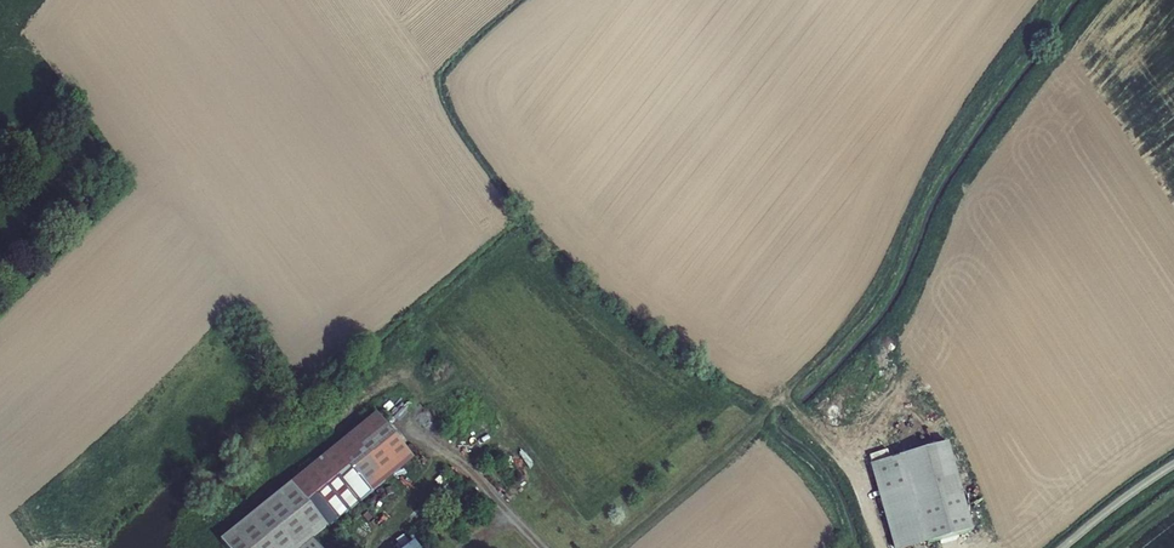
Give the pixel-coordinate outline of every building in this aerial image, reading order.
[(895,454),(917,542),(962,531),(940,443),(895,454)] [(301,547),(329,525),(293,481),(222,539),(230,547),(301,547)]
